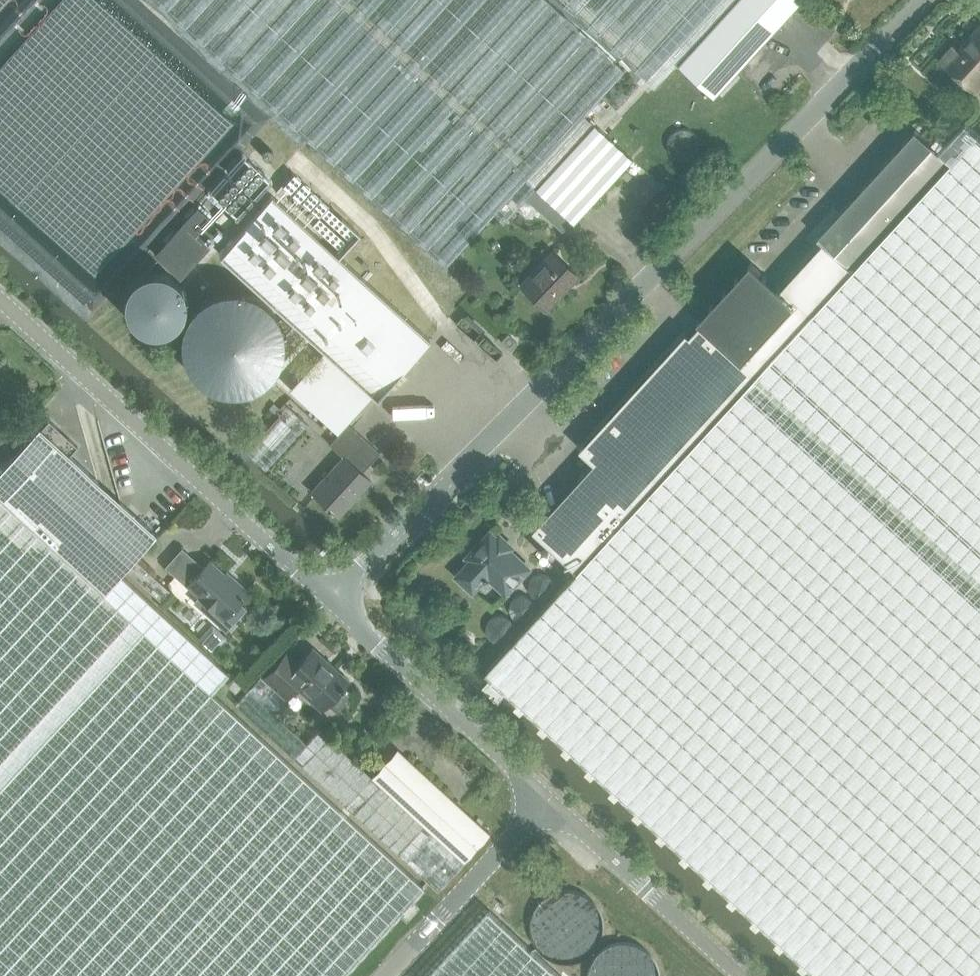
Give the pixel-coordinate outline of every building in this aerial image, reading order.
[(300,132),(445,264),(492,212),(503,221),(525,197),(595,124),(583,114),(623,69),(547,0),(155,0),(300,132)] [(644,78),(654,87),(675,63),(733,0),(559,0),(644,78)] [(797,0),(733,0),(675,63),(709,95),(798,1),(797,0)] [(979,81),(979,30),(977,27),(955,52),(951,48),(939,61),(972,91),(979,81)] [(488,669),(576,749),(669,833),(824,975),(979,975),(979,132),(979,130),(969,122),(941,152),(953,163),(855,270),(571,579),(488,669)] [(564,232),(573,222),(632,157),(595,124),(525,197),(564,232)] [(915,129),(818,236),(855,270),(953,163),(941,152),(915,129)] [(244,156),(212,191),(235,213),(267,178),(244,156)] [(377,395),(429,338),(270,193),(218,250),(377,395)] [(197,206),(154,253),(180,277),(223,230),(197,206)] [(842,259),(824,242),(783,287),(753,260),(699,318),(703,322),(691,335),(688,332),(580,449),(595,462),(526,537),(566,574),(589,549),(758,369),(824,299),(813,290),(842,259)] [(576,271),(552,249),(521,283),(547,306),(562,289),(560,288),(576,271)] [(517,341),(507,333),(501,341),(510,349),(517,341)] [(308,422),(288,405),(246,450),(265,468),(308,422)] [(102,591),(118,573),(155,531),(70,454),(79,444),(49,417),(40,426),(34,421),(14,443),(3,455),(0,458),(0,499),(102,591)] [(371,477),(363,469),(379,451),(348,422),(331,440),(345,453),(312,489),(338,513),(371,477)] [(5,434),(0,439),(0,452),(3,455),(14,443),(5,434)] [(423,885),(210,690),(226,672),(118,573),(102,591),(0,499),(0,975),(340,975),(423,885)] [(505,590),(529,565),(490,529),(467,554),(470,558),(456,572),(473,588),(486,573),(505,590)] [(225,616),(231,621),(236,621),(240,619),(243,615),(245,611),(244,606),(238,601),(248,590),(226,570),(224,572),(209,559),(202,567),(180,547),(164,564),(176,575),(187,584),(224,617),(225,616)] [(136,560),(127,570),(162,601),(171,591),(136,560)] [(345,690),(338,684),(345,676),(331,664),(328,667),(307,647),(295,661),(283,650),(262,673),(284,694),(295,682),(302,688),(305,685),(323,702),(326,699),(335,708),(338,705),(342,698),(345,690)] [(271,708),(284,694),(262,673),(233,704),(437,890),(490,832),(396,744),(370,773),(317,724),(304,738),(271,708)] [(489,909),(427,975),(561,975),(489,909)]
